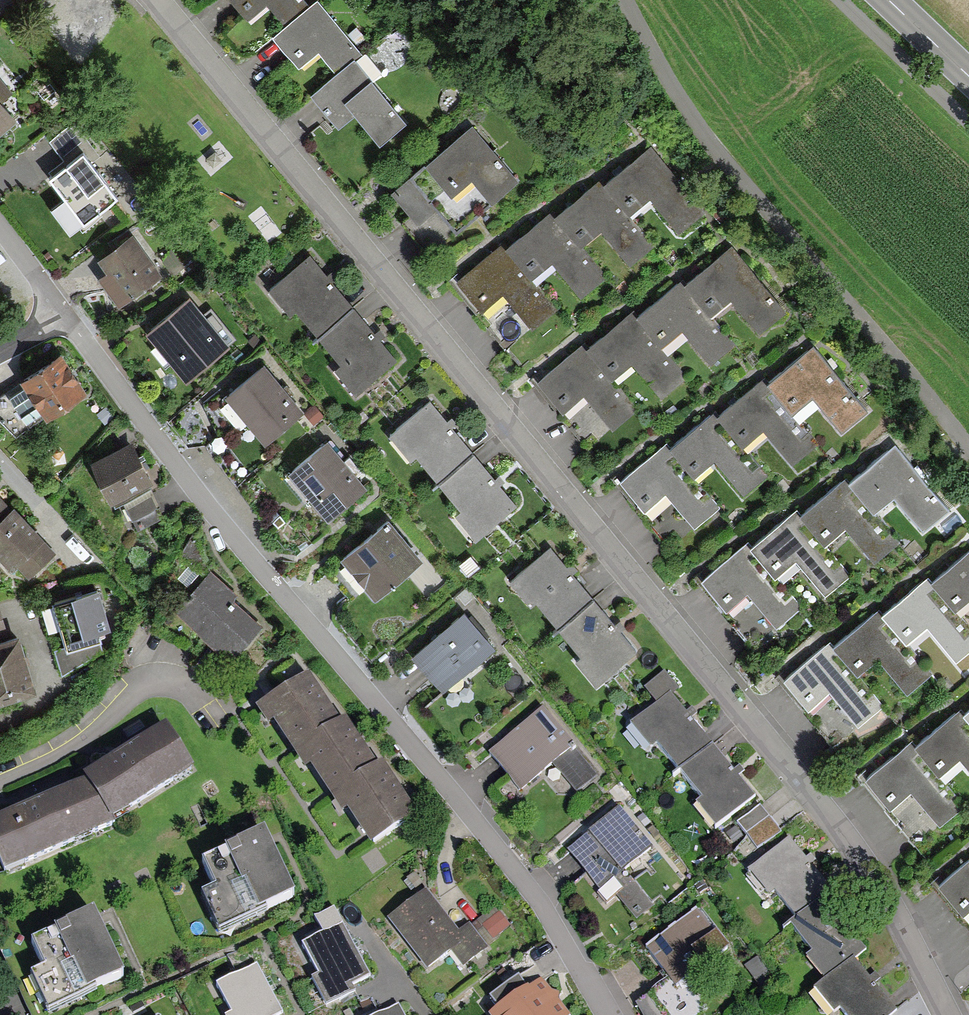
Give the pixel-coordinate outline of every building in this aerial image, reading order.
[(307,4),(304,0),(232,0),(248,18),(266,2),(284,24),(307,4)] [(359,51),(315,0),(312,0),(307,4),(284,24),(273,33),(300,65),(318,49),(336,70),(353,57),(359,51)] [(380,139),(405,118),(353,57),(336,70),(311,92),(338,124),(355,110),(380,139)] [(9,79),(0,69),(0,86),(9,79)] [(19,116),(0,94),(0,131),(19,116)] [(493,199),(520,176),(474,123),(467,129),(434,157),(395,191),(421,221),(437,207),(457,230),(493,199)] [(674,233),(700,212),(648,147),(600,186),(627,219),(649,201),(674,233)] [(81,230),(120,202),(86,157),(47,185),(81,230)] [(596,182),(551,218),(576,250),(597,233),(624,267),(649,246),(627,219),(600,186),(596,182)] [(546,213),(504,248),(530,280),(554,259),(580,291),(599,278),(576,250),(551,218),(546,213)] [(122,296),(164,268),(138,229),(106,249),(116,265),(106,271),(122,296)] [(499,242),(452,279),(477,310),(497,293),(528,332),(555,310),(530,280),(504,248),(499,242)] [(758,329),(784,308),(732,243),(684,282),(710,315),(733,297),(758,329)] [(329,327),(361,302),(319,250),(307,260),(281,281),(299,304),(306,298),(329,327)] [(680,278),(635,314),(660,346),(681,329),(708,363),(733,342),(710,315),(684,282),(680,278)] [(195,371),(231,341),(193,294),(157,324),(195,371)] [(364,383),(402,352),(361,302),(329,327),(352,355),(345,361),(364,383)] [(630,309),(583,347),(609,380),(630,363),(656,396),(683,374),(660,346),(635,314),(630,309)] [(578,341),(532,378),(557,409),(577,393),(608,431),(634,410),(609,380),(583,347),(578,341)] [(843,430),(869,410),(816,345),(768,384),(795,417),(817,399),(843,430)] [(51,410),(89,384),(66,350),(27,376),(51,410)] [(273,434),(310,402),(271,357),(234,389),(273,434)] [(765,379),(720,416),(745,447),(765,431),(792,464),(817,444),(795,417),(768,384),(765,379)] [(449,473),(480,447),(438,396),(427,405),(400,427),(418,449),(425,443),(449,473)] [(715,410),(667,449),(694,481),(714,465),(741,498),(768,476),(745,447),(720,416),(715,410)] [(336,509),(372,478),(335,434),(298,465),(336,509)] [(135,511),(163,497),(135,440),(98,458),(119,502),(128,497),(135,511)] [(663,443),(616,480),(641,511),(661,495),(692,533),(718,512),(694,481),(667,449),(663,443)] [(923,529),(949,508),(897,443),(849,482),(876,515),(898,497),(923,529)] [(483,529),(522,498),(480,447),(449,473),(472,501),(465,506),(483,529)] [(845,478),(800,514),(826,545),(846,529),(873,562),(898,542),(876,515),(849,482),(845,478)] [(57,544),(0,490),(0,542),(31,572),(57,544)] [(796,509),(748,547),(774,580),(795,563),(821,596),(849,574),(826,545),(800,514),(796,509)] [(383,591),(429,550),(394,512),(349,553),(383,591)] [(572,617),(604,591),(562,540),(550,549),(523,571),(542,593),(549,587),(572,617)] [(743,541),(697,578),(722,609),(742,593),(773,631),(799,610),(774,580),(748,547),(743,541)] [(933,584),(960,617),(968,609),(968,555),(933,584)] [(236,652),(263,619),(234,596),(240,589),(213,566),(180,606),(236,652)] [(884,616),(909,647),(930,631),(957,664),(968,654),(968,628),(960,617),(933,584),(929,580),(884,616)] [(99,632),(116,626),(101,583),(56,598),(71,641),(99,632)] [(607,673),(645,642),(604,591),(572,617),(595,645),(588,650),(607,673)] [(14,630),(2,596),(0,597),(0,634),(14,630)] [(421,649),(451,683),(501,639),(470,605),(421,649)] [(880,611),(832,649),(858,681),(879,665),(905,698),(933,676),(909,647),(884,616),(880,611)] [(44,682),(25,626),(14,630),(0,634),(0,696),(44,682)] [(65,668),(103,647),(99,632),(71,641),(57,645),(65,668)] [(827,643),(781,680),(806,711),(826,695),(857,733),(883,712),(858,681),(832,649),(827,643)] [(672,695),(687,681),(674,666),(656,681),(660,704),(672,695)] [(380,839),(425,809),(391,758),(385,762),(352,713),(345,718),(315,672),(266,705),(275,719),(280,716),(313,765),(319,761),(350,809),(357,804),(380,839)] [(682,772),(714,746),(672,695),(660,704),(634,726),(652,748),(659,743),(682,772)] [(579,786),(603,767),(553,703),(496,747),(525,785),(558,759),(579,786)] [(915,746),(939,777),(959,761),(968,774),(968,716),(966,713),(962,708),(915,746)] [(93,775),(119,817),(203,763),(174,721),(93,775)] [(911,741),(867,776),(892,808),(910,794),(938,829),(964,808),(939,777),(915,746),(911,741)] [(717,828),(755,797),(714,746),(682,772),(705,800),(698,805),(717,828)] [(14,862),(119,817),(93,775),(0,813),(0,831),(14,862)] [(756,829),(776,811),(767,800),(747,818),(756,829)] [(603,883),(659,838),(629,801),(574,846),(603,883)] [(213,933),(288,897),(257,834),(195,864),(208,890),(195,896),(213,933)] [(824,895),(832,888),(790,837),(751,868),(771,893),(777,888),(799,915),(824,895)] [(941,884),(965,912),(968,908),(968,860),(941,884)] [(461,964),(485,947),(467,923),(457,931),(426,889),(389,916),(426,968),(451,950),(461,964)] [(854,957),(867,947),(824,895),(799,915),(792,920),(816,950),(807,957),(826,980),(854,957)] [(681,979),(731,939),(702,903),(652,943),(681,979)] [(53,1013),(128,977),(98,914),(36,944),(48,970),(35,976),(53,1013)] [(353,982),(370,974),(345,925),(305,945),(319,973),(311,977),(325,1006),(357,990),(353,982)] [(895,1008),(854,957),(826,980),(817,987),(836,1011),(842,1006),(849,1014),(886,1014),(895,1008)] [(282,1013),(271,991),(257,964),(218,984),(232,1012),(226,1014),(278,1014),(282,1013)] [(538,979),(527,988),(518,977),(491,1000),(499,1010),(492,1014),(568,1014),(538,979)] [(400,1006),(383,1014),(405,1014),(400,1006)]
